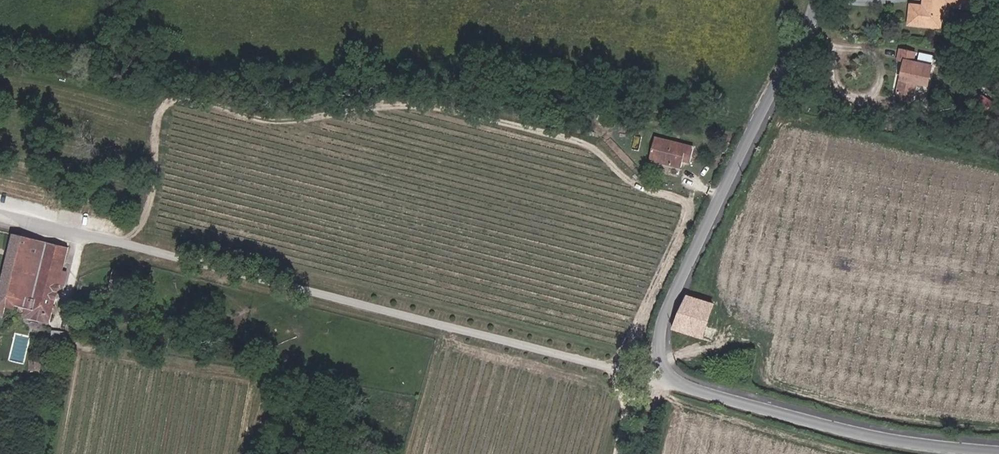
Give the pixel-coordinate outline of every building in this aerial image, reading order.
[(943,0),(924,0),(923,6),(911,5),(908,24),(940,28),(941,17),(943,0)] [(958,0),(943,0),(941,17),(947,17),(948,3),(958,5),(958,0)] [(958,5),(957,7),(978,9),(978,6),(979,0),(985,1),(985,0),(958,0),(958,5)] [(895,101),(909,104),(913,86),(925,88),(930,68),(917,65),(919,57),(899,53),(896,61),(903,63),(895,101)] [(986,110),(991,101),(973,90),(967,99),(986,110)] [(689,162),(693,147),(656,138),(650,160),(680,168),(682,160),(689,162)] [(0,292),(0,316),(3,317),(6,303),(19,306),(26,308),(25,313),(24,317),(49,324),(68,248),(14,234),(0,292)] [(130,293),(131,288),(111,283),(110,287),(130,293)] [(703,337),(713,305),(686,296),(672,328),(703,337)] [(65,344),(66,332),(52,330),(51,343),(65,344)] [(41,370),(41,361),(30,361),(30,370),(41,370)]
